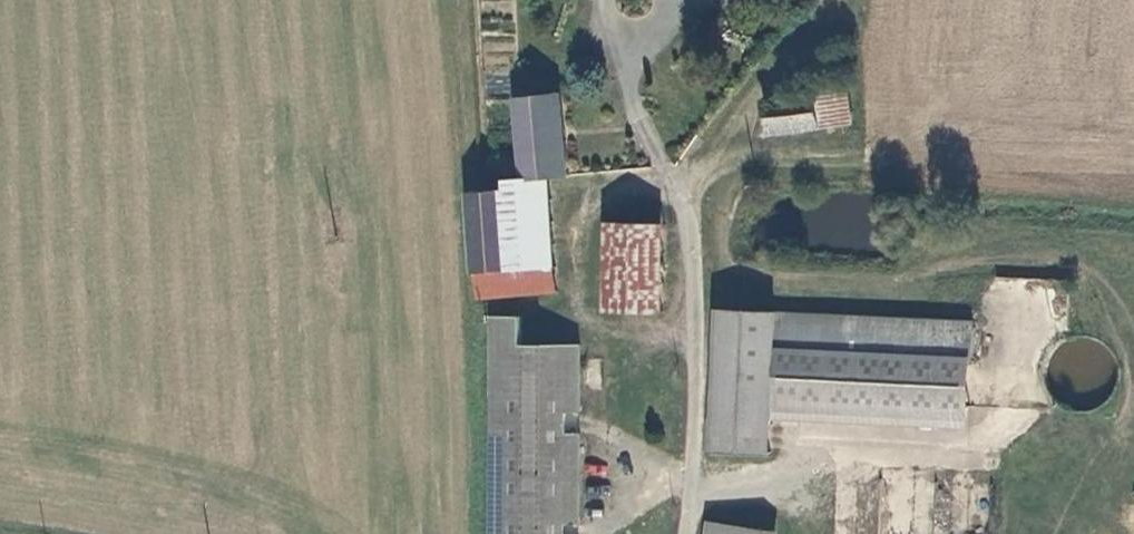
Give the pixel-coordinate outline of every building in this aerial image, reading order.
[(736,11),(762,10),(762,4),(762,0),(735,0),(736,11)] [(823,78),(823,84),(825,114),(859,112),(857,76),(823,78)] [(823,84),(782,86),(778,91),(779,116),(825,114),(823,84)] [(517,170),(518,181),(558,179),(577,177),(570,87),(527,89),(533,169),(517,170)] [(564,257),(558,179),(518,181),(527,260),(564,257)] [(488,264),(527,260),(518,181),(479,183),(488,264)] [(620,304),(665,305),(662,248),(670,216),(623,215),(620,304)] [(670,216),(662,248),(665,305),(677,305),(679,217),(670,216)] [(492,291),(566,286),(564,257),(527,260),(488,264),(492,291)] [(734,303),(726,445),(786,446),(787,391),(988,400),(992,315),(734,303)] [(521,315),(492,315),(492,342),(490,533),(579,533),(580,343),(520,342),(521,315)] [(710,516),(706,533),(761,533),(762,526),(710,516)]
